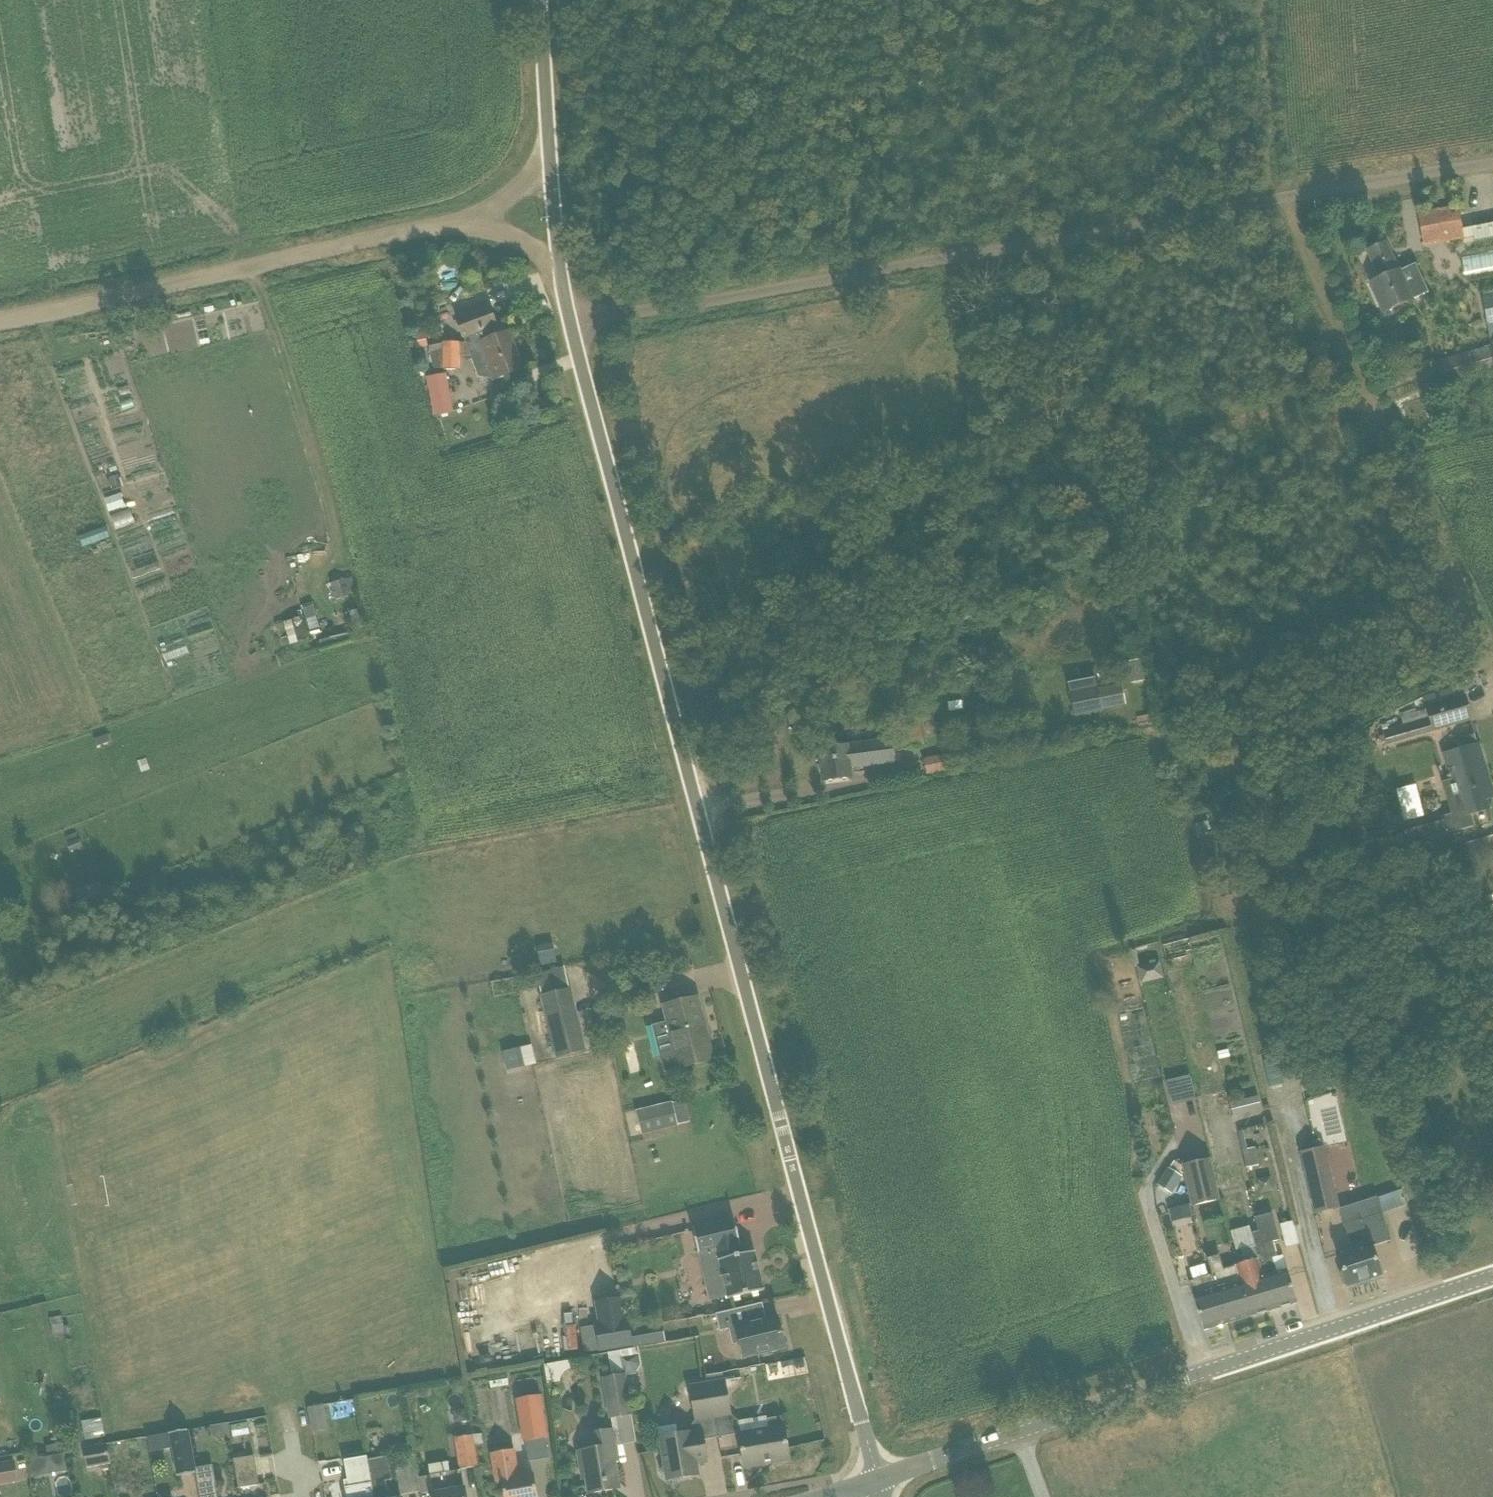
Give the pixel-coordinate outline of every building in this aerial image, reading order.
[(1434,210),(1417,213),(1424,247),(1463,239),(1461,230),(1458,214),(1436,219),(1434,210)] [(1371,283),(1384,312),(1428,292),(1416,264),(1399,272),(1398,271),(1385,243),(1368,251),(1381,279),(1371,283)] [(1491,339),(1492,339),(1492,291),(1482,293),(1491,339)] [(489,307),(457,319),(466,343),(471,356),(477,374),(490,369),(494,380),(504,377),(523,370),(510,337),(509,332),(500,335),(489,307)] [(414,335),(416,348),(426,347),(424,334),(414,335)] [(445,343),(429,347),(433,365),(434,370),(435,370),(436,369),(442,368),(442,369),(444,369),(459,369),(459,356),(459,343),(445,343)] [(1436,384),(1492,367),(1492,346),(1431,364),(1436,384)] [(1456,396),(1448,398),(1451,409),(1460,406),(1456,396)] [(489,412),(473,416),(479,436),(495,431),(489,412)] [(118,476),(109,479),(113,491),(122,488),(118,476)] [(344,580),(331,584),(336,601),(349,597),(344,580)] [(302,617),(283,622),(290,644),(309,639),(302,617)] [(346,623),(335,627),(339,642),(350,638),(346,623)] [(1141,659),(1127,662),(1131,684),(1145,681),(1141,659)] [(1097,689),(1101,712),(1126,707),(1122,684),(1097,689)] [(1069,694),(1074,717),(1101,712),(1097,689),(1069,694)] [(1383,732),(1386,743),(1471,718),(1464,697),(1399,716),(1402,727),(1383,732)] [(1150,716),(1136,718),(1138,726),(1151,723),(1150,716)] [(108,734),(94,739),(97,747),(111,743),(108,734)] [(774,734),(763,736),(764,737),(766,748),(776,747),(774,735),(774,734)] [(819,750),(823,782),(854,778),(852,767),(895,761),(893,741),(850,747),(849,746),(819,750)] [(1429,824),(1433,839),(1474,827),(1470,814),(1488,809),(1486,800),(1492,798),(1492,793),(1479,743),(1442,754),(1447,771),(1449,780),(1449,781),(1451,785),(1447,786),(1454,809),(1450,810),(1451,814),(1440,817),(1440,818),(1441,821),(1429,824)] [(942,756),(923,760),(926,775),(945,770),(942,756)] [(1401,820),(1421,817),(1416,785),(1396,787),(1401,820)] [(1208,822),(1196,825),(1198,833),(1211,830),(1208,822)] [(78,840),(67,844),(70,853),(82,848),(78,840)] [(1163,946),(1167,961),(1187,956),(1186,951),(1191,950),(1188,938),(1163,946)] [(636,962),(626,963),(628,978),(638,977),(636,962)] [(540,997),(555,1060),(586,1052),(571,989),(569,990),(564,968),(537,975),(542,996),(540,997)] [(675,1050),(660,1054),(665,1072),(680,1069),(713,1060),(697,998),(664,1006),(668,1022),(675,1050)] [(1278,1057),(1264,1060),(1270,1087),(1284,1084),(1278,1057)] [(1165,1080),(1170,1104),(1193,1100),(1188,1075),(1165,1080)] [(1309,1097),(1313,1121),(1339,1117),(1336,1093),(1309,1097)] [(1230,1104),(1232,1116),(1262,1110),(1259,1098),(1230,1104)] [(675,1112),(638,1120),(640,1128),(641,1135),(678,1126),(675,1112)] [(1207,1120),(1201,1122),(1204,1134),(1210,1133),(1207,1120)] [(1238,1131),(1246,1168),(1258,1165),(1254,1148),(1247,1149),(1243,1130),(1238,1131)] [(1210,1133),(1204,1134),(1208,1153),(1216,1151),(1212,1132),(1210,1133)] [(1302,1152),(1316,1213),(1338,1208),(1323,1147),(1322,1148),(1320,1139),(1313,1141),(1315,1149),(1302,1152)] [(1209,1159),(1182,1166),(1192,1206),(1220,1199),(1218,1193),(1210,1159),(1209,1159)] [(1220,1169),(1213,1170),(1218,1193),(1232,1190),(1227,1167),(1220,1169)] [(1157,1186),(1171,1194),(1172,1195),(1172,1194),(1182,1178),(1183,1177),(1182,1177),(1168,1168),(1168,1169),(1158,1186),(1157,1186)] [(1401,1189),(1390,1193),(1396,1209),(1406,1206),(1401,1189)] [(1171,1223),(1193,1217),(1190,1204),(1168,1209),(1171,1223)] [(1352,1251),(1338,1256),(1343,1271),(1340,1275),(1343,1283),(1348,1286),(1381,1275),(1380,1271),(1375,1257),(1372,1247),(1391,1241),(1382,1214),(1363,1220),(1358,1206),(1344,1210),(1341,1217),(1352,1251)] [(1258,1232),(1252,1233),(1255,1246),(1254,1247),(1263,1277),(1273,1310),(1297,1303),(1291,1284),(1287,1270),(1276,1273),(1272,1259),(1277,1258),(1272,1241),(1279,1240),(1272,1214),(1255,1219),(1258,1232)] [(735,1219),(693,1229),(699,1253),(717,1248),(723,1276),(706,1281),(710,1299),(728,1295),(729,1299),(764,1291),(754,1252),(741,1255),(738,1243),(740,1243),(735,1219)] [(1280,1225),(1285,1248),(1299,1245),(1293,1222),(1280,1225)] [(1240,1284),(1250,1317),(1273,1310),(1263,1277),(1254,1247),(1241,1250),(1245,1264),(1236,1266),(1240,1284)] [(1217,1291),(1227,1324),(1250,1317),(1240,1284),(1236,1266),(1223,1270),(1219,1256),(1207,1259),(1212,1276),(1213,1275),(1217,1291)] [(1194,1298),(1204,1331),(1227,1324),(1217,1291),(1213,1275),(1212,1276),(1207,1277),(1204,1265),(1190,1269),(1193,1281),(1189,1282),(1194,1298)] [(595,1326),(600,1351),(665,1340),(663,1325),(631,1330),(629,1320),(625,1321),(621,1297),(596,1302),(600,1325),(595,1326)] [(739,1342),(743,1358),(785,1348),(778,1316),(766,1319),(762,1303),(716,1314),(720,1331),(730,1329),(734,1343),(739,1342)] [(62,1317),(50,1319),(52,1336),(70,1335),(69,1327),(63,1327),(62,1317)] [(623,1351),(627,1376),(635,1375),(641,1365),(639,1356),(632,1349),(623,1351)] [(602,1378),(608,1419),(631,1415),(624,1377),(627,1376),(623,1351),(621,1351),(621,1356),(609,1358),(612,1376),(602,1378)] [(570,1362),(544,1366),(547,1387),(561,1385),(561,1384),(561,1380),(564,1376),(567,1373),(571,1371),(570,1362)] [(707,1383),(714,1419),(731,1416),(725,1380),(707,1383)] [(689,1386),(695,1422),(714,1419),(707,1383),(689,1386)] [(540,1396),(518,1400),(525,1442),(525,1441),(546,1438),(547,1438),(540,1396)] [(321,1403),(308,1406),(313,1430),(326,1427),(321,1403)] [(465,1409),(453,1411),(455,1423),(467,1421),(465,1409)] [(740,1434),(739,1434),(744,1468),(790,1460),(784,1426),(783,1427),(781,1417),(767,1419),(768,1429),(740,1434)] [(102,1426),(83,1430),(86,1442),(105,1437),(102,1426)] [(170,1433),(147,1437),(150,1452),(173,1448),(178,1477),(196,1473),(195,1468),(188,1430),(170,1433)] [(589,1449),(577,1451),(580,1466),(584,1465),(588,1494),(613,1490),(619,1482),(615,1461),(619,1461),(614,1430),(586,1435),(589,1449)] [(691,1432),(660,1438),(664,1465),(660,1471),(666,1476),(667,1481),(693,1476),(698,1470),(697,1464),(708,1462),(703,1432),(692,1433),(691,1432)] [(453,1438),(459,1470),(478,1466),(473,1435),(453,1438)] [(83,1449),(87,1468),(110,1464),(107,1445),(83,1449)] [(505,1496),(537,1496),(533,1474),(518,1477),(513,1450),(491,1454),(496,1482),(502,1481),(505,1496)] [(34,1475),(65,1471),(62,1452),(31,1456),(34,1475)] [(233,1455),(239,1489),(259,1485),(254,1457),(244,1458),(244,1453),(233,1455)] [(394,1459),(393,1459),(399,1495),(420,1491),(413,1455),(394,1459)] [(347,1496),(374,1496),(372,1483),(368,1464),(367,1461),(367,1457),(344,1461),(348,1480),(344,1481),(347,1496)] [(385,1481),(392,1480),(387,1457),(367,1461),(368,1464),(372,1483),(374,1496),(388,1496),(385,1481)] [(0,1463),(0,1485),(5,1484),(5,1479),(17,1477),(15,1460),(0,1463)] [(195,1468),(196,1473),(200,1496),(218,1496),(213,1465),(195,1468)] [(433,1496),(466,1496),(464,1489),(463,1489),(460,1470),(430,1475),(433,1494),(433,1496)]
